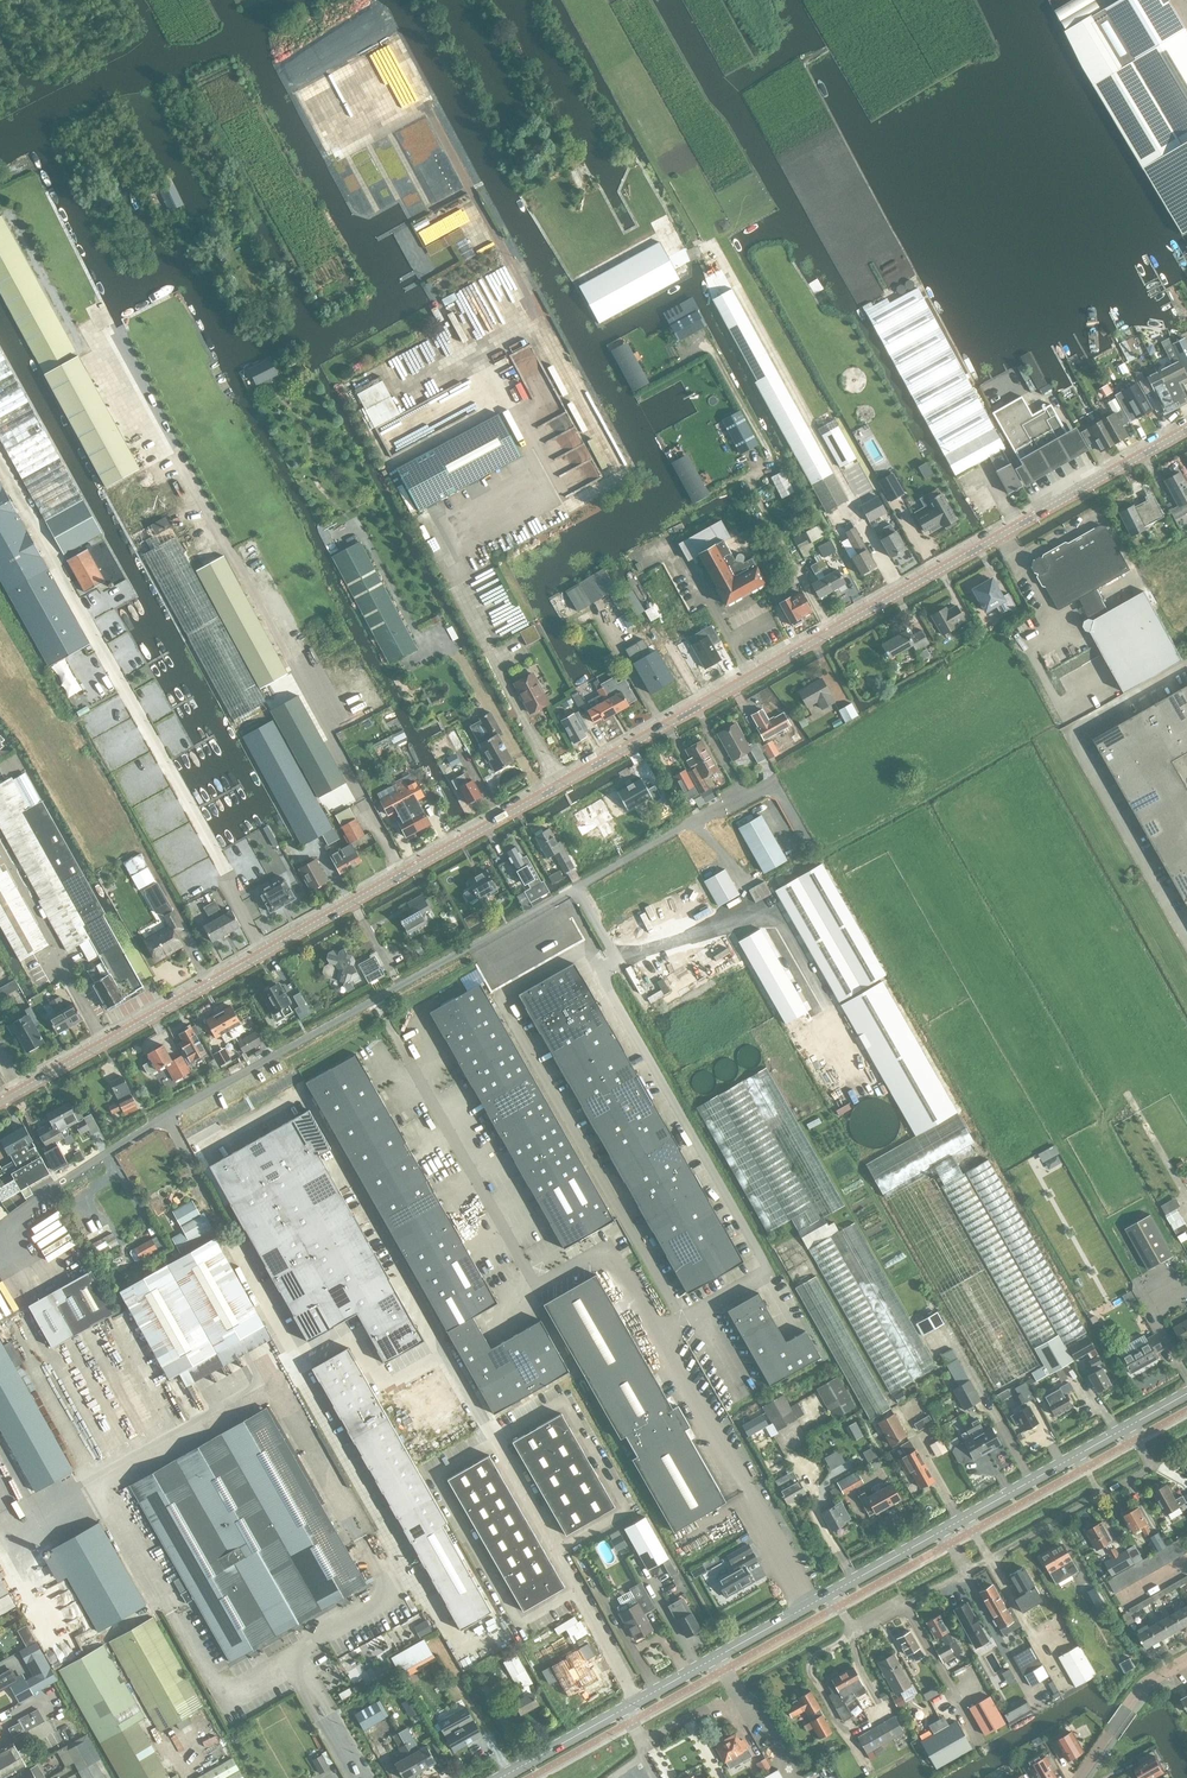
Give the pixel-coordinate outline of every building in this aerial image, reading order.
[(1132,61),(1102,11),(1066,35),(1079,67),(1092,85),(1132,61)] [(1132,61),(1181,145),(1186,142),(1186,33),(1185,30),(1178,34),(1170,18),(1138,37),(1147,52),(1132,61)] [(1180,144),(1132,61),(1092,85),(1140,168),(1180,144)] [(1186,230),(1186,142),(1181,145),(1142,169),(1181,233),(1186,230)] [(174,185),(160,192),(169,212),(184,205),(174,185)] [(78,356),(72,344),(1,216),(0,216),(0,292),(6,303),(16,320),(26,339),(34,354),(43,371),(45,374),(78,356)] [(441,250),(458,240),(453,231),(436,240),(441,250)] [(599,324),(680,279),(659,242),(579,286),(599,324)] [(232,260),(226,248),(217,253),(224,264),(232,260)] [(848,500),(732,288),(722,270),(707,278),(717,296),(712,299),(756,381),(754,382),(826,512),(848,500)] [(864,310),(944,456),(994,428),(917,288),(889,303),(883,295),(863,307),(865,310),(864,310)] [(456,291),(443,297),(446,305),(460,298),(456,291)] [(471,340),(503,324),(494,305),(489,308),(492,314),(485,318),(480,309),(461,319),(471,340)] [(697,312),(671,326),(678,340),(705,326),(697,312)] [(1179,360),(1186,375),(1186,345),(1184,338),(1172,344),(1179,360)] [(1125,340),(1118,343),(1128,362),(1135,358),(1125,340)] [(1152,344),(1145,347),(1150,356),(1154,354),(1152,352),(1156,350),(1152,344)] [(1172,364),(1157,372),(1176,408),(1186,402),(1186,393),(1186,390),(1183,392),(1180,386),(1186,382),(1186,376),(1171,344),(1164,348),(1172,364)] [(45,521),(83,500),(0,350),(0,440),(45,521)] [(555,381),(556,386),(601,475),(609,474),(628,464),(579,368),(567,369),(566,360),(562,361),(561,352),(558,353),(549,357),(549,365),(554,363),(556,382),(555,381)] [(1058,391),(1069,386),(1051,353),(1041,359),(1058,391)] [(140,469),(78,356),(45,374),(106,487),(139,469),(140,469)] [(248,369),(256,385),(277,374),(269,358),(248,369)] [(1158,397),(1157,398),(1165,414),(1176,408),(1157,372),(1147,377),(1153,389),(1154,389),(1158,397)] [(373,426),(401,412),(385,379),(356,392),(373,426)] [(1136,383),(1121,392),(1135,418),(1151,410),(1136,383)] [(378,427),(394,460),(436,440),(432,431),(452,421),(446,408),(442,410),(435,396),(387,419),(388,422),(378,427)] [(1075,427),(1066,432),(1054,410),(1051,404),(1032,414),(1021,396),(992,413),(1022,465),(1017,468),(1016,468),(1013,470),(1023,487),(1088,450),(1075,427)] [(1121,409),(1115,398),(1107,402),(1114,413),(1121,409)] [(1121,409),(1101,421),(1114,444),(1127,436),(1121,426),(1128,422),(1121,409)] [(739,411),(723,420),(741,454),(757,444),(739,411)] [(521,456),(499,413),(396,468),(419,511),(521,456)] [(860,504),(876,494),(834,419),(817,429),(860,504)] [(1101,451),(1114,444),(1101,421),(1080,432),(1088,445),(1095,441),(1101,451)] [(944,456),(955,475),(1005,448),(994,428),(944,456)] [(690,452),(673,460),(693,502),(710,494),(690,452)] [(924,479),(933,474),(926,462),(917,467),(924,479)] [(995,470),(998,475),(1008,493),(1014,490),(1015,491),(1017,490),(1017,489),(1022,486),(1009,463),(995,470)] [(783,497),(796,490),(785,468),(771,475),(783,497)] [(1186,502),(1186,486),(1179,472),(1164,480),(1178,507),(1186,502)] [(893,474),(879,481),(890,501),(904,493),(893,474)] [(90,643),(7,496),(0,483),(0,579),(49,666),(90,643)] [(1133,505),(1119,512),(1130,535),(1142,529),(1141,527),(1163,516),(1151,492),(1145,496),(1147,501),(1134,507),(1133,505)] [(936,497),(935,496),(934,497),(933,497),(934,498),(929,501),(933,509),(917,519),(924,531),(929,528),(931,532),(942,525),(943,527),(954,520),(956,520),(941,494),(936,497)] [(860,506),(869,521),(886,512),(878,496),(860,506)] [(84,499),(83,500),(45,521),(64,555),(102,533),(84,499)] [(744,558),(744,556),(743,555),(742,554),(740,553),(738,553),(736,554),(735,556),(734,560),(723,540),(729,537),(721,521),(690,538),(717,588),(716,588),(725,605),(765,582),(748,555),(744,558)] [(841,526),(857,555),(851,558),(861,575),(875,566),(850,521),(841,526)] [(890,557),(902,550),(905,549),(895,531),(890,523),(883,528),(887,535),(880,539),(890,557)] [(793,538),(804,559),(812,554),(809,549),(814,546),(811,542),(824,535),(819,524),(793,538)] [(1034,573),(1037,574),(1058,610),(1130,570),(1106,528),(1104,527),(1103,526),(1101,525),(1100,525),(1098,526),(1046,555),(1045,560),(1038,558),(1033,561),(1031,567),(1034,573)] [(832,541),(817,548),(823,558),(838,552),(832,541)] [(332,557),(386,658),(414,644),(359,542),(332,557)] [(783,549),(794,569),(802,564),(791,545),(783,549)] [(67,561),(85,593),(106,581),(91,556),(87,549),(67,561)] [(196,570),(260,688),(288,674),(224,555),(196,570)] [(820,570),(827,567),(822,559),(816,562),(820,570)] [(820,570),(816,562),(810,566),(814,574),(820,570)] [(839,567),(847,581),(852,578),(844,564),(839,567)] [(603,569),(566,591),(578,612),(615,589),(603,569)] [(823,576),(832,591),(844,583),(836,569),(823,576)] [(797,581),(792,573),(785,577),(789,586),(797,581)] [(823,576),(811,584),(819,598),(832,591),(823,576)] [(973,589),(985,611),(995,605),(1000,614),(1015,605),(1008,593),(1001,596),(991,579),(973,589)] [(662,618),(671,639),(695,629),(678,588),(663,595),(671,614),(662,618)] [(1125,693),(1183,659),(1145,591),(1094,620),(1089,619),(1085,621),(1084,626),(1086,630),(1091,631),(1098,644),(1125,693)] [(800,592),(780,603),(793,626),(802,620),(800,617),(811,611),(800,592)] [(945,607),(931,615),(943,635),(956,627),(955,625),(964,619),(956,606),(947,611),(945,607)] [(439,613),(430,618),(434,624),(442,620),(439,613)] [(531,620),(518,627),(528,645),(540,638),(531,620)] [(702,630),(687,638),(690,644),(705,670),(722,660),(714,645),(721,641),(712,624),(702,630)] [(921,630),(910,637),(906,631),(881,645),(886,652),(884,653),(886,658),(888,657),(889,659),(912,646),(916,651),(929,644),(921,630)] [(636,643),(661,687),(672,680),(656,651),(648,656),(645,650),(647,648),(642,639),(636,643)] [(633,664),(650,693),(661,687),(636,643),(630,647),(635,655),(637,654),(641,660),(633,664)] [(921,660),(930,655),(926,649),(917,654),(921,660)] [(531,713),(549,704),(533,674),(515,683),(531,713)] [(597,681),(616,713),(629,705),(620,691),(613,696),(607,684),(606,685),(603,678),(597,681)] [(830,694),(821,678),(812,684),(813,685),(809,687),(809,686),(798,691),(807,708),(816,702),(821,711),(835,702),(830,694)] [(595,706),(603,720),(616,713),(597,681),(593,683),(596,690),(603,702),(595,706)] [(1094,739),(1186,903),(1186,785),(1173,761),(1186,753),(1186,686),(1094,739)] [(578,707),(585,703),(578,691),(571,695),(578,707)] [(298,695),(270,711),(317,798),(346,782),(298,695)] [(561,703),(567,713),(576,708),(570,698),(561,703)] [(845,722),(858,715),(851,703),(838,710),(845,722)] [(764,740),(790,726),(783,713),(769,721),(762,709),(751,715),(758,727),(757,728),(764,740)] [(491,713),(490,712),(480,718),(480,719),(490,735),(481,740),(482,742),(479,744),(480,745),(484,752),(482,754),(487,762),(489,761),(495,771),(513,761),(513,760),(512,760),(495,729),(499,727),(499,726),(498,726),(491,713)] [(585,736),(573,714),(561,721),(574,743),(585,736)] [(839,718),(831,723),(834,728),(842,723),(839,718)] [(273,720),(243,736),(303,846),(322,835),(328,845),(339,839),(333,828),(332,828),(273,720)] [(757,764),(765,759),(755,741),(748,745),(735,723),(717,733),(732,761),(750,751),(757,764)] [(403,729),(391,735),(396,743),(407,737),(403,729)] [(703,779),(718,770),(701,740),(685,749),(695,768),(688,772),(700,793),(708,789),(703,779)] [(762,747),(769,759),(777,754),(771,742),(762,747)] [(455,753),(447,758),(451,767),(460,762),(455,753)] [(684,770),(673,777),(686,798),(697,792),(684,770)] [(24,772),(12,779),(28,808),(40,801),(24,772)] [(456,789),(458,788),(468,804),(481,796),(472,780),(470,781),(465,773),(451,781),(456,789)] [(41,801),(40,801),(28,808),(12,779),(11,778),(0,783),(0,826),(69,950),(79,945),(89,939),(110,927),(103,915),(105,914),(41,801)] [(618,791),(617,792),(627,810),(628,810),(628,809),(651,796),(654,802),(662,798),(655,785),(648,789),(641,778),(641,779),(618,792),(618,791)] [(397,792),(417,831),(429,825),(416,800),(423,796),(416,782),(397,792)] [(708,789),(700,793),(706,803),(715,798),(709,788),(708,789)] [(406,837),(417,831),(397,792),(380,801),(388,816),(396,811),(401,819),(397,821),(406,837)] [(585,811),(576,817),(591,842),(610,831),(593,802),(584,808),(585,811)] [(760,868),(763,873),(786,859),(761,815),(738,828),(760,868)] [(351,844),(350,843),(364,835),(355,819),(341,827),(345,834),(343,836),(348,845),(351,844)] [(268,825),(263,828),(274,846),(278,844),(268,825)] [(560,841),(557,843),(549,828),(535,836),(547,858),(554,854),(565,873),(574,867),(560,842),(560,841)] [(350,867),(360,861),(351,844),(348,845),(340,850),(350,867)] [(518,868),(515,869),(523,884),(526,882),(529,886),(523,890),(532,907),(551,896),(542,881),(541,881),(526,855),(522,857),(516,846),(505,852),(514,867),(517,866),(518,868)] [(340,873),(350,867),(340,850),(330,855),(340,873)] [(138,890),(155,880),(140,853),(123,863),(138,890)] [(299,869),(311,890),(327,880),(316,859),(299,869)] [(838,1002),(885,975),(821,864),(774,891),(838,1002)] [(23,960),(45,947),(41,941),(44,940),(42,937),(39,938),(0,867),(0,924),(21,961),(23,960)] [(552,875),(549,877),(553,884),(564,878),(560,869),(551,874),(552,875)] [(739,894),(724,869),(704,881),(719,906),(739,894)] [(468,881),(472,888),(463,893),(468,902),(477,897),(478,898),(488,892),(491,896),(498,892),(486,870),(468,881)] [(271,912),(295,898),(284,878),(259,891),(271,912)] [(156,961),(168,954),(167,953),(170,951),(171,952),(182,946),(174,934),(183,929),(173,912),(172,910),(157,883),(144,890),(146,893),(146,895),(156,913),(162,913),(169,925),(144,939),(156,961)] [(427,923),(421,913),(429,908),(422,895),(407,903),(413,914),(400,921),(407,934),(427,923)] [(758,902),(764,917),(780,911),(774,896),(758,902)] [(209,904),(226,934),(240,926),(231,910),(220,917),(217,911),(220,909),(215,901),(209,904)] [(212,942),(226,934),(209,904),(203,907),(208,916),(211,914),(215,920),(203,926),(212,942)] [(785,1023),(807,1011),(746,904),(724,917),(785,1023)] [(473,912),(464,918),(468,925),(477,920),(473,912)] [(94,983),(93,983),(107,1008),(136,991),(144,986),(110,927),(89,939),(99,955),(103,962),(97,965),(87,971),(94,983)] [(89,939),(79,945),(88,961),(99,955),(89,939)] [(344,948),(339,951),(338,951),(333,949),(328,952),(326,958),(329,963),(324,966),(322,972),(325,977),(330,979),(336,976),(338,981),(345,983),(349,980),(350,982),(359,977),(356,971),(353,966),(355,960),(352,955),(347,954),(344,948)] [(374,955),(358,964),(368,983),(384,974),(374,955)] [(791,1219),(798,1231),(823,1217),(844,1205),(737,1015),(708,1031),(689,998),(681,984),(660,995),(640,961),(619,973),(678,1076),(767,1232),(791,1219)] [(581,975),(574,963),(518,995),(526,1007),(525,1007),(540,1033),(554,1057),(553,1057),(568,1082),(582,1106),(581,1106),(582,1107),(596,1132),(610,1156),(609,1156),(624,1182),(624,1181),(638,1205),(638,1206),(652,1231),(653,1231),(666,1255),(687,1293),(744,1261),(722,1223),(708,1199),(709,1199),(694,1173),(694,1174),(687,1162),(680,1150),(680,1149),(666,1124),(659,1112),(652,1100),(638,1075),(638,1074),(637,1075),(624,1051),(624,1050),(610,1025),(609,1025),(596,1001),(582,975),(581,975)] [(20,988),(15,979),(0,988),(0,999),(20,988)] [(941,1185),(1040,1361),(1043,1366),(1031,1373),(1036,1381),(1048,1374),(1048,1375),(1071,1361),(1062,1346),(1086,1332),(988,1159),(962,1174),(956,1163),(974,1152),(970,1145),(974,1142),(882,981),(841,1004),(915,1135),(865,1164),(884,1197),(994,1390),(1039,1365),(932,1176),(937,1173),(943,1184),(941,1185)] [(267,1004),(276,1021),(292,1012),(288,1005),(289,1004),(277,983),(270,987),(268,986),(264,988),(264,991),(262,992),(269,1003),(267,1004)] [(614,1220),(572,1145),(480,983),(430,1012),(444,1038),(445,1038),(458,1061),(458,1062),(472,1087),(473,1087),(486,1111),(500,1137),(501,1137),(515,1161),(514,1161),(529,1186),(539,1204),(550,1223),(549,1223),(564,1248),(614,1220)] [(294,1009),(300,1019),(312,1012),(300,992),(293,996),(299,1006),(294,1009)] [(55,999),(70,1026),(76,1023),(77,1024),(82,1021),(81,1020),(83,1019),(74,1003),(64,1009),(62,1006),(65,1004),(60,996),(55,999)] [(57,1034),(59,1032),(60,1033),(65,1030),(64,1030),(70,1026),(55,999),(49,1002),(54,1010),(56,1009),(58,1012),(48,1018),(57,1034)] [(312,1005),(316,1012),(323,1008),(320,1001),(312,1005)] [(16,1032),(18,1036),(27,1052),(44,1042),(34,1026),(39,1023),(30,1006),(24,1010),(27,1014),(8,1026),(13,1034),(16,1032)] [(219,1015),(232,1038),(239,1034),(235,1027),(241,1024),(231,1006),(229,1007),(228,1006),(221,1010),(222,1013),(219,1015)] [(232,1038),(219,1015),(216,1017),(214,1014),(208,1018),(207,1019),(205,1020),(215,1039),(222,1035),(226,1042),(232,1038)] [(191,1028),(179,1034),(182,1040),(179,1042),(177,1044),(189,1065),(196,1061),(194,1059),(205,1052),(191,1028)] [(237,1042),(243,1053),(263,1041),(257,1031),(237,1042)] [(175,1080),(192,1071),(182,1055),(174,1059),(175,1062),(173,1063),(163,1045),(147,1053),(151,1061),(143,1065),(147,1074),(156,1069),(156,1070),(161,1067),(161,1069),(165,1067),(164,1065),(166,1064),(175,1080)] [(225,1048),(214,1054),(220,1064),(231,1059),(225,1048)] [(306,1082),(377,1207),(447,1331),(473,1317),(497,1302),(483,1277),(482,1277),(462,1241),(448,1215),(447,1215),(434,1191),(420,1165),(419,1166),(406,1142),(406,1141),(391,1116),(370,1080),(371,1079),(356,1054),(306,1082)] [(110,1082),(120,1101),(109,1107),(113,1113),(122,1109),(123,1112),(135,1106),(129,1092),(122,1077),(110,1082)] [(892,1124),(893,1119),(892,1115),(891,1111),(889,1108),(887,1105),(883,1102),(879,1100),(874,1099),(871,1098),(869,1098),(864,1100),(860,1102),(857,1104),(854,1107),(852,1111),(851,1115),(850,1119),(851,1123),(852,1127),(853,1130),(856,1134),(859,1137),(863,1139),(866,1140),(870,1141),(874,1141),(878,1139),(882,1138),(886,1135),(889,1132),(891,1128),(892,1124)] [(58,1108),(68,1127),(75,1123),(81,1134),(88,1129),(91,1134),(99,1130),(90,1114),(83,1118),(78,1110),(74,1112),(69,1102),(58,1108)] [(47,1146),(56,1141),(68,1135),(68,1130),(66,1127),(68,1127),(58,1108),(47,1114),(53,1124),(48,1127),(47,1125),(38,1130),(46,1145),(47,1146)] [(247,1145),(210,1166),(231,1203),(230,1203),(244,1229),(245,1229),(266,1265),(265,1265),(279,1291),(280,1291),(294,1315),(293,1315),(308,1342),(334,1327),(334,1326),(357,1313),(363,1324),(370,1336),(377,1349),(377,1350),(384,1363),(425,1340),(417,1327),(389,1278),(390,1278),(375,1252),(375,1253),(368,1241),(369,1241),(354,1215),(319,1155),(330,1149),(331,1148),(309,1109),(309,1110),(247,1145)] [(11,1134),(0,1140),(0,1141),(8,1155),(10,1154),(32,1142),(33,1141),(24,1126),(11,1134)] [(56,1141),(47,1146),(46,1145),(42,1148),(55,1171),(68,1163),(56,1141)] [(32,1142),(10,1154),(14,1160),(8,1164),(12,1172),(11,1173),(14,1179),(0,1187),(0,1200),(1,1201),(21,1190),(25,1198),(33,1194),(28,1186),(50,1174),(32,1142)] [(80,1150),(75,1153),(79,1162),(85,1159),(81,1151),(80,1150)] [(1059,1153),(1051,1157),(1055,1166),(1064,1161),(1059,1153)] [(1183,1160),(1176,1164),(1179,1169),(1185,1165),(1183,1160)] [(184,1232),(172,1238),(180,1252),(215,1233),(204,1214),(200,1216),(192,1201),(173,1212),(184,1232)] [(1166,1215),(1181,1243),(1186,1239),(1186,1235),(1185,1232),(1186,1231),(1186,1226),(1177,1208),(1166,1215)] [(1126,1228),(1149,1270),(1174,1256),(1151,1214),(1126,1228)] [(823,1217),(798,1231),(808,1249),(838,1231),(833,1222),(828,1225),(823,1217)] [(113,1232),(99,1240),(93,1243),(99,1255),(119,1244),(113,1232)] [(141,1258),(164,1245),(158,1235),(135,1248),(141,1258)] [(169,1379),(264,1325),(215,1238),(120,1291),(169,1379)] [(115,1312),(90,1270),(49,1293),(29,1305),(52,1348),(115,1312)] [(798,1284),(868,1419),(890,1408),(819,1273),(798,1284)] [(632,1459),(674,1532),(726,1502),(685,1429),(690,1427),(677,1405),(672,1408),(596,1274),(543,1304),(620,1439),(625,1436),(637,1456),(632,1459)] [(727,1310),(770,1385),(820,1357),(806,1331),(786,1342),(766,1306),(758,1292),(727,1310)] [(943,1324),(936,1312),(915,1324),(922,1336),(943,1324)] [(491,1349),(473,1317),(447,1331),(494,1414),(569,1371),(548,1334),(549,1334),(541,1320),(527,1328),(491,1349)] [(1174,1326),(1183,1343),(1186,1341),(1186,1319),(1174,1326)] [(1149,1337),(1155,1330),(1150,1326),(1144,1332),(1149,1337)] [(1147,1343),(1121,1358),(1130,1373),(1157,1358),(1155,1353),(1162,1349),(1155,1335),(1146,1340),(1147,1343)] [(1110,1384),(1101,1368),(1100,1368),(1098,1365),(1101,1363),(1097,1356),(1098,1355),(1087,1336),(1067,1347),(1074,1360),(1087,1353),(1091,1359),(1088,1360),(1092,1367),(1088,1370),(1090,1374),(1087,1375),(1096,1391),(1110,1384)] [(36,1492),(73,1470),(15,1367),(20,1364),(8,1342),(3,1345),(0,1340),(0,1428),(36,1492)] [(960,1343),(953,1347),(968,1373),(975,1369),(960,1343)] [(348,1347),(312,1368),(319,1381),(320,1381),(333,1405),(340,1418),(341,1418),(348,1430),(347,1430),(354,1443),(355,1443),(362,1454),(361,1455),(369,1468),(376,1479),(375,1479),(383,1493),(383,1492),(390,1504),(389,1504),(397,1517),(404,1529),(403,1529),(411,1542),(418,1553),(417,1554),(425,1567),(432,1578),(431,1579),(439,1592),(440,1591),(446,1603),(460,1630),(482,1618),(482,1617),(492,1611),(443,1525),(447,1522),(364,1375),(348,1347)] [(952,1389),(964,1411),(981,1400),(951,1348),(940,1354),(958,1386),(952,1389)] [(1063,1379),(1068,1377),(1063,1367),(1059,1369),(1063,1379)] [(837,1376),(816,1388),(834,1419),(855,1407),(837,1376)] [(197,1381),(186,1385),(187,1387),(175,1391),(184,1416),(206,1409),(197,1381)] [(1015,1412),(1025,1430),(1028,1429),(1028,1430),(1033,1427),(1032,1427),(1038,1423),(1027,1405),(1027,1406),(1025,1402),(1034,1397),(1025,1382),(1014,1388),(1018,1395),(1014,1397),(1018,1405),(1019,1405),(1021,1409),(1015,1412)] [(1046,1403),(1054,1416),(1072,1406),(1064,1393),(1063,1394),(1059,1388),(1044,1396),(1048,1402),(1046,1403)] [(1002,1392),(995,1396),(999,1403),(1006,1399),(1002,1392)] [(776,1431),(798,1419),(804,1416),(797,1403),(790,1406),(783,1394),(762,1406),(776,1431)] [(561,1413),(512,1441),(566,1535),(615,1507),(561,1413)] [(894,1413),(889,1415),(877,1422),(890,1445),(907,1436),(894,1413)] [(768,1426),(761,1414),(742,1425),(749,1437),(768,1426)] [(918,1431),(933,1422),(928,1415),(914,1423),(918,1431)] [(970,1422),(987,1452),(992,1449),(994,1449),(998,1447),(998,1445),(1000,1444),(990,1427),(981,1432),(979,1429),(982,1427),(977,1418),(970,1422)] [(973,1459),(975,1458),(977,1459),(980,1457),(981,1455),(987,1452),(970,1422),(964,1426),(971,1438),(964,1442),(969,1450),(973,1459)] [(367,1584),(344,1544),(278,1428),(141,1506),(159,1538),(158,1539),(159,1540),(160,1539),(164,1546),(163,1546),(163,1548),(164,1547),(188,1589),(180,1594),(181,1596),(182,1595),(185,1602),(186,1604),(194,1599),(230,1662),(232,1661),(231,1661),(248,1651),(250,1653),(251,1653),(250,1651),(256,1647),(257,1649),(259,1648),(257,1646),(274,1636),(277,1635),(294,1625),(295,1627),(296,1627),(295,1625),(301,1621),(303,1623),(304,1622),(303,1620),(320,1610),(322,1609),(339,1599),(340,1601),(342,1601),(340,1599),(347,1595),(348,1597),(349,1596),(348,1594),(365,1585),(367,1584)] [(930,1445),(936,1455),(945,1450),(939,1439),(930,1445)] [(915,1450),(909,1440),(899,1446),(905,1456),(898,1460),(906,1473),(911,1471),(921,1488),(922,1487),(924,1488),(928,1485),(928,1483),(934,1480),(923,1463),(920,1458),(920,1459),(915,1450)] [(841,1448),(826,1456),(832,1468),(846,1460),(841,1448)] [(873,1448),(863,1453),(868,1462),(877,1457),(873,1448)] [(565,1587),(489,1455),(447,1479),(522,1612),(565,1587)] [(788,1503),(805,1493),(792,1471),(776,1481),(782,1491),(780,1491),(788,1503)] [(838,1483),(843,1493),(862,1482),(856,1473),(838,1483)] [(900,1499),(891,1483),(867,1496),(865,1492),(858,1496),(869,1515),(874,1512),(875,1513),(900,1499)] [(1180,1506),(1186,1502),(1183,1495),(1176,1499),(1168,1484),(1154,1493),(1166,1515),(1181,1507),(1180,1506)] [(837,1487),(830,1491),(833,1497),(841,1493),(837,1487)] [(831,1531),(845,1523),(835,1505),(822,1513),(831,1531)] [(1125,1515),(1135,1532),(1141,1528),(1146,1536),(1152,1533),(1147,1524),(1148,1524),(1138,1507),(1125,1515)] [(647,1570),(668,1557),(645,1516),(624,1528),(647,1570)] [(146,1605),(99,1521),(51,1548),(99,1632),(146,1605)] [(1086,1531),(1093,1544),(1097,1551),(1114,1541),(1103,1521),(1086,1531)] [(619,1530),(608,1536),(617,1551),(627,1545),(619,1530)] [(1161,1549),(1164,1548),(1168,1546),(1162,1535),(1156,1539),(1161,1549)] [(1186,1552),(1186,1544),(1183,1537),(1176,1541),(1184,1554),(1186,1552)] [(1170,1544),(1178,1558),(1184,1554),(1176,1541),(1170,1544)] [(748,1544),(728,1555),(735,1569),(716,1579),(726,1597),(737,1590),(737,1589),(741,1587),(742,1588),(753,1582),(744,1567),(756,1560),(748,1544)] [(1062,1544),(1039,1557),(1048,1571),(1064,1562),(1067,1568),(1074,1564),(1062,1544)] [(1168,1546),(1164,1548),(1172,1561),(1178,1558),(1170,1544),(1168,1546)] [(1115,1547),(1113,1548),(1108,1551),(1113,1559),(1120,1555),(1115,1547)] [(1161,1549),(1158,1551),(1165,1565),(1172,1561),(1164,1548),(1161,1549)] [(1158,1551),(1151,1555),(1159,1568),(1165,1565),(1158,1551)] [(1145,1559),(1153,1572),(1159,1568),(1151,1555),(1145,1559)] [(670,1576),(677,1573),(669,1558),(662,1561),(670,1576)] [(1153,1572),(1145,1559),(1139,1562),(1147,1575),(1153,1572)] [(1133,1566),(1140,1579),(1147,1575),(1139,1562),(1135,1564),(1133,1566)] [(694,1578),(707,1571),(703,1564),(690,1571),(694,1578)] [(1133,1566),(1130,1567),(1126,1569),(1134,1583),(1140,1579),(1133,1566)] [(1009,1575),(1020,1594),(1026,1590),(1032,1599),(1039,1595),(1023,1567),(1009,1575)] [(1126,1569),(1120,1573),(1128,1586),(1134,1583),(1126,1569)] [(991,1570),(975,1575),(979,1585),(994,1581),(991,1570)] [(1120,1573),(1114,1576),(1121,1590),(1128,1586),(1120,1573)] [(9,1592),(0,1575),(0,1598),(9,1592)] [(1121,1590),(1114,1576),(1108,1580),(1115,1593),(1121,1590)] [(1167,1587),(1170,1592),(1178,1587),(1176,1582),(1167,1587)] [(638,1603),(619,1613),(628,1630),(629,1629),(635,1639),(653,1629),(643,1613),(654,1607),(641,1584),(630,1590),(638,1603)] [(998,1626),(1000,1629),(1014,1621),(1013,1620),(1017,1617),(1011,1606),(1006,1609),(992,1585),(986,1588),(982,1588),(981,1591),(979,1592),(995,1619),(993,1621),(996,1627),(998,1626)] [(1082,1595),(1093,1614),(1103,1608),(1092,1589),(1082,1595)] [(1157,1599),(1166,1594),(1163,1589),(1154,1594),(1157,1599)] [(0,1599),(0,1615),(16,1606),(9,1594),(0,1599)] [(1153,1601),(1151,1596),(1142,1601),(1145,1606),(1153,1601)] [(685,1600),(670,1608),(687,1637),(692,1635),(694,1635),(698,1632),(699,1630),(701,1629),(690,1612),(692,1611),(685,1600)] [(976,1646),(990,1638),(984,1627),(981,1628),(979,1625),(974,1615),(973,1615),(966,1603),(955,1609),(976,1646)] [(1141,1608),(1138,1604),(1130,1609),(1132,1613),(1141,1608)] [(1184,1627),(1186,1625),(1186,1605),(1182,1608),(1180,1606),(1174,1609),(1176,1612),(1175,1612),(1184,1627)] [(1163,1619),(1172,1634),(1184,1627),(1175,1612),(1169,1615),(1168,1613),(1162,1616),(1163,1619)] [(939,1615),(926,1622),(935,1639),(941,1636),(945,1644),(936,1650),(943,1663),(962,1652),(955,1639),(953,1640),(939,1615)] [(160,1731),(204,1707),(153,1616),(109,1641),(160,1731)] [(1151,1626),(1159,1641),(1172,1634),(1163,1619),(1157,1622),(1155,1618),(1148,1622),(1150,1626),(1151,1626)] [(414,1626),(420,1638),(432,1632),(425,1620),(414,1626)] [(1150,1626),(1138,1633),(1147,1648),(1159,1641),(1151,1626),(1150,1626)] [(897,1638),(906,1655),(911,1653),(916,1661),(924,1656),(919,1648),(910,1631),(897,1638)] [(17,1682),(11,1686),(21,1703),(35,1695),(34,1693),(58,1680),(37,1641),(19,1650),(20,1651),(33,1676),(26,1679),(24,1676),(18,1678),(19,1680),(17,1681),(17,1682)] [(138,1722),(145,1719),(104,1645),(58,1670),(120,1777),(170,1777),(138,1722)] [(1075,1687),(1096,1675),(1079,1645),(1058,1657),(1075,1687)] [(1048,1676),(1041,1665),(1031,1647),(1012,1657),(1023,1676),(1024,1675),(1030,1686),(1048,1676)] [(401,1672),(418,1663),(411,1649),(394,1658),(401,1672)] [(521,1698),(514,1701),(521,1714),(538,1704),(531,1692),(529,1685),(532,1683),(515,1654),(502,1661),(518,1688),(521,1698)] [(878,1662),(895,1694),(910,1686),(893,1654),(878,1662)] [(1130,1657),(1119,1663),(1124,1673),(1135,1667),(1130,1657)] [(856,1698),(867,1692),(853,1667),(842,1673),(856,1698)] [(1012,1667),(1003,1670),(1008,1683),(1017,1680),(1012,1667)] [(856,1698),(842,1673),(831,1680),(834,1684),(828,1687),(832,1694),(829,1696),(843,1722),(852,1716),(846,1704),(856,1698)] [(342,1700),(353,1694),(349,1687),(338,1694),(342,1700)] [(885,1690),(879,1693),(883,1701),(889,1698),(885,1690)] [(787,1708),(792,1717),(805,1710),(808,1716),(810,1721),(809,1721),(819,1739),(831,1732),(821,1714),(819,1709),(820,1709),(810,1691),(798,1698),(800,1700),(787,1708)] [(1058,1691),(1049,1696),(1051,1700),(1060,1695),(1058,1691)] [(902,1695),(893,1700),(897,1708),(907,1703),(902,1695)] [(969,1708),(984,1735),(1005,1723),(990,1697),(969,1708)] [(1032,1710),(1026,1699),(1003,1712),(1009,1723),(1032,1710)] [(412,1701),(405,1706),(410,1716),(418,1712),(412,1701)] [(357,1714),(356,1715),(364,1730),(365,1729),(372,1726),(385,1718),(376,1703),(357,1714)] [(466,1706),(450,1715),(438,1722),(454,1751),(482,1736),(466,1706)] [(38,1709),(19,1720),(20,1723),(9,1729),(14,1737),(23,1731),(24,1733),(45,1722),(38,1709)] [(904,1733),(894,1716),(857,1737),(867,1754),(904,1733)] [(936,1769),(937,1768),(972,1748),(956,1720),(920,1741),(936,1769)] [(260,1733),(255,1722),(236,1733),(242,1743),(260,1733)] [(399,1733),(420,1771),(436,1762),(427,1746),(419,1750),(407,1728),(399,1733)] [(1058,1757),(1063,1754),(1067,1760),(1081,1752),(1078,1745),(1080,1744),(1076,1737),(1074,1738),(1070,1731),(1049,1742),(1058,1757)] [(420,1771),(399,1733),(398,1733),(405,1744),(398,1748),(403,1755),(404,1754),(406,1758),(395,1764),(403,1777),(407,1777),(420,1771)] [(385,1760),(392,1756),(381,1736),(374,1740),(385,1760)] [(743,1739),(740,1741),(737,1742),(734,1738),(727,1742),(726,1739),(723,1741),(721,1738),(717,1741),(718,1743),(715,1745),(729,1769),(752,1756),(743,1739)] [(78,1771),(95,1761),(83,1740),(66,1750),(78,1771)] [(832,1741),(824,1743),(827,1754),(835,1752),(832,1741)] [(25,1751),(23,1747),(18,1750),(14,1742),(0,1750),(0,1765),(25,1751)] [(756,1759),(766,1756),(764,1750),(754,1753),(756,1759)] [(1153,1750),(1138,1758),(1141,1764),(1135,1768),(1141,1777),(1151,1777),(1164,1770),(1153,1750)] [(0,1765),(0,1777),(4,1777),(32,1762),(25,1751),(0,1765)] [(1037,1777),(1053,1777),(1056,1776),(1052,1770),(1058,1767),(1050,1753),(1030,1764),(1037,1777)] [(322,1755),(313,1760),(320,1773),(329,1768),(322,1755)] [(232,1757),(195,1777),(244,1777),(232,1757)] [(770,1767),(765,1758),(757,1763),(762,1771),(770,1767)] [(78,1771),(83,1777),(105,1777),(95,1761),(78,1771)] [(31,1768),(14,1777),(45,1777),(40,1770),(38,1771),(35,1766),(31,1768)] [(778,1768),(761,1777),(783,1777),(778,1768)]
